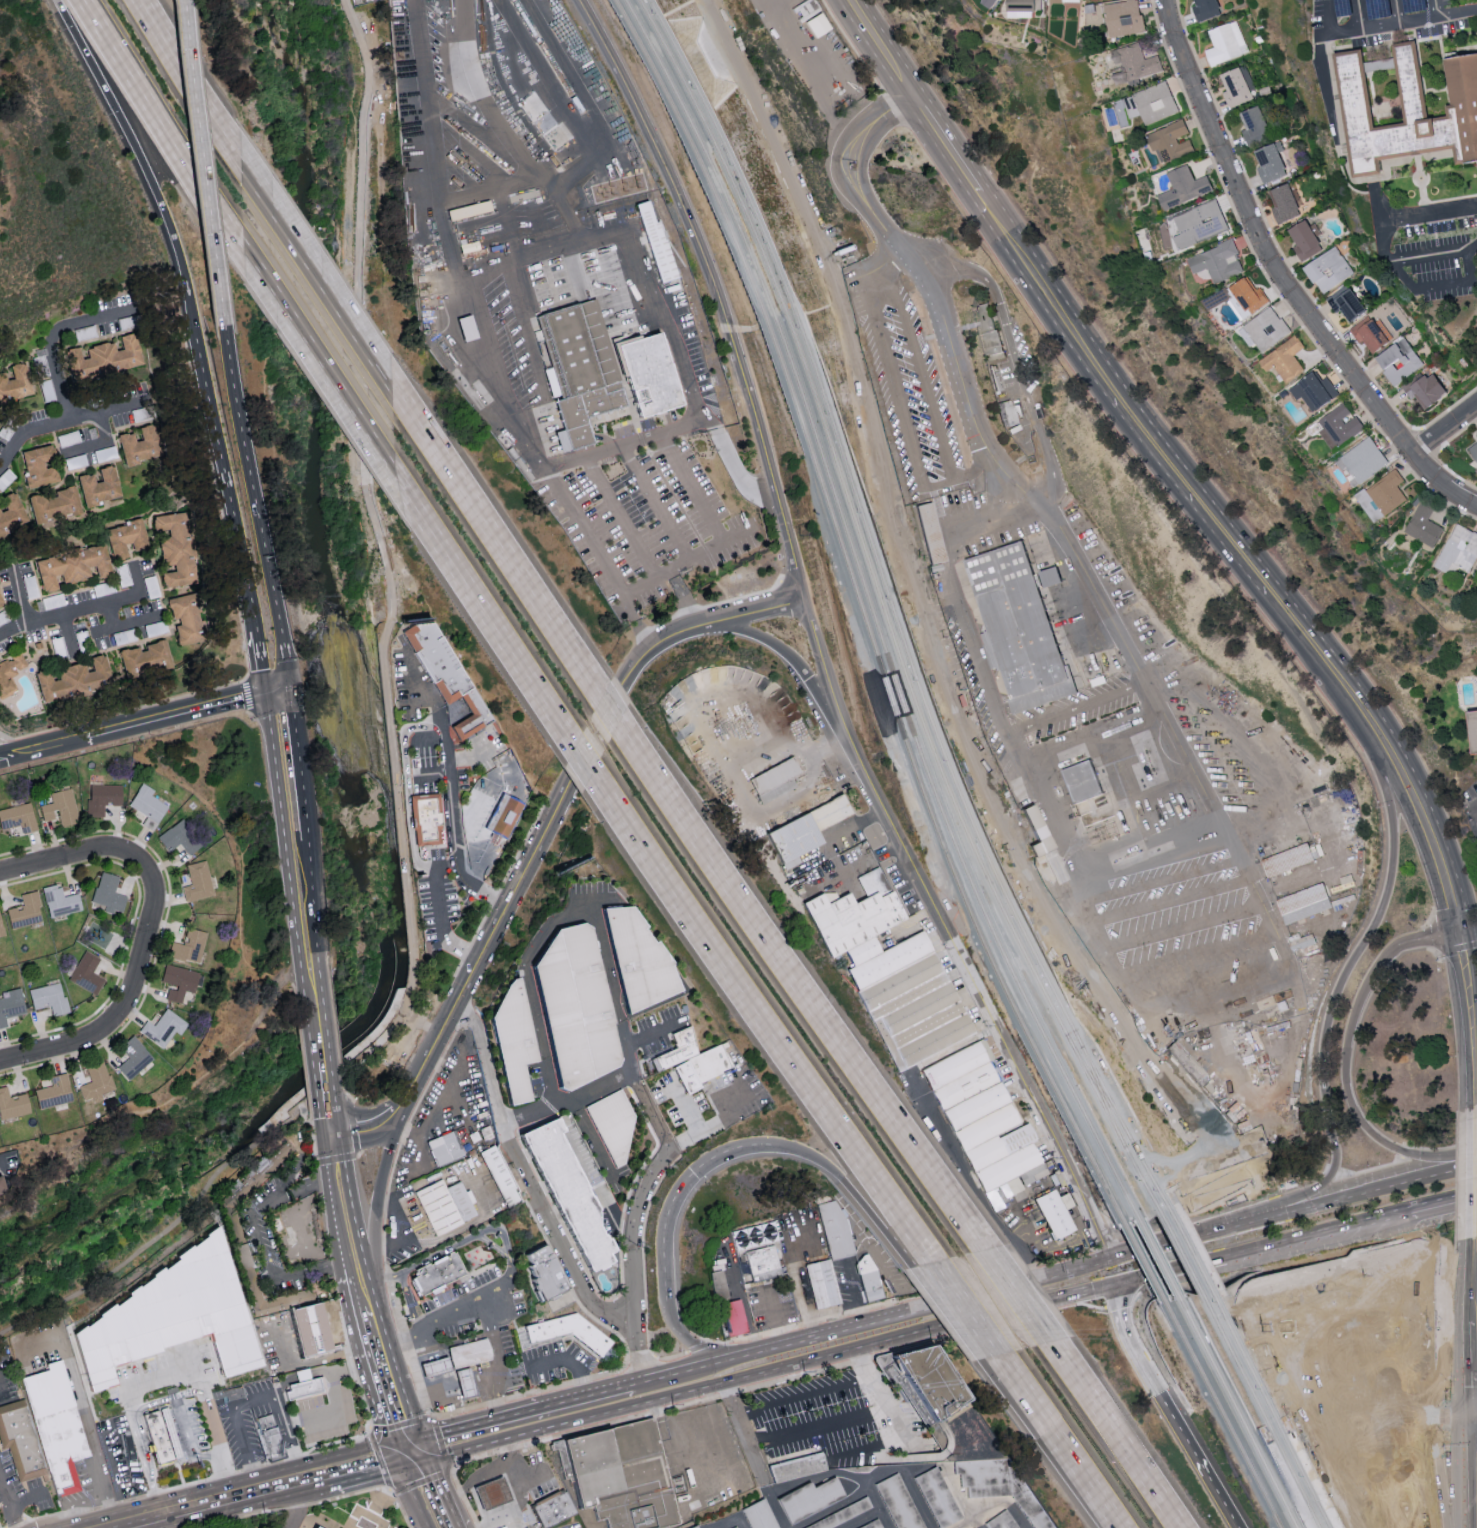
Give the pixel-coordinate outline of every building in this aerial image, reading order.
[(999,0),(981,0),(980,1),(992,10),(999,0)] [(1009,17),(1033,18),(1033,10),(1042,10),(1042,0),(1010,0),(1009,17)] [(1109,37),(1144,33),(1141,0),(1129,0),(1105,3),(1109,37)] [(1199,22),(1223,14),(1219,0),(1197,0),(1199,4),(1194,6),(1199,22)] [(815,37),(831,28),(821,12),(805,21),(815,37)] [(1249,52),(1237,20),(1209,31),(1215,47),(1206,50),(1212,65),(1249,52)] [(1159,55),(1144,59),(1140,42),(1113,49),(1116,65),(1125,63),(1129,80),(1163,72),(1159,55)] [(1356,175),(1380,172),(1378,161),(1456,150),(1458,163),(1476,160),(1476,55),(1446,59),(1453,105),(1450,106),(1452,117),(1432,120),(1420,43),(1393,47),(1405,125),(1375,130),(1363,53),(1338,56),(1356,175)] [(1253,99),(1243,67),(1223,74),(1228,91),(1225,92),(1230,107),(1253,99)] [(1146,124),(1180,111),(1168,80),(1134,93),(1146,124)] [(1243,131),(1249,145),(1272,135),(1261,106),(1242,113),(1248,129),(1243,131)] [(1191,139),(1180,143),(1178,137),(1190,133),(1185,120),(1149,133),(1159,163),(1195,151),(1191,139)] [(1166,210),(1214,190),(1207,174),(1195,179),(1189,164),(1167,173),(1174,188),(1159,194),(1166,210)] [(1303,214),(1291,183),(1272,191),(1279,206),(1273,208),(1279,224),(1303,214)] [(654,199),(638,203),(660,283),(676,278),(654,199)] [(1174,215),(1181,234),(1175,237),(1179,248),(1229,229),(1218,199),(1174,215)] [(491,212),(490,202),(458,206),(459,216),(491,212)] [(1291,230),(1299,244),(1295,247),(1304,262),(1326,249),(1318,237),(1321,235),(1311,218),(1291,230)] [(1189,257),(1194,273),(1208,268),(1214,283),(1244,272),(1237,254),(1239,253),(1234,240),(1189,257)] [(1355,276),(1340,248),(1307,265),(1322,294),(1355,276)] [(1270,301),(1261,287),(1256,290),(1247,277),(1230,289),(1236,297),(1231,300),(1244,319),(1270,301)] [(1338,313),(1344,309),(1353,323),(1369,312),(1350,283),(1328,298),(1338,313)] [(527,319),(595,300),(626,406),(584,419),(593,444),(561,455),(554,433),(563,430),(554,402),(566,399),(564,391),(551,395),(543,371),(550,369),(542,339),(535,340),(533,333),(539,330),(537,323),(530,325),(527,319)] [(974,308),(988,304),(996,329),(981,333),(974,308)] [(1292,332),(1272,306),(1239,330),(1251,347),(1255,344),(1263,353),(1292,332)] [(1376,356),(1396,337),(1378,318),(1374,321),(1368,315),(1352,330),(1376,356)] [(980,336),(998,330),(1006,357),(989,363),(980,336)] [(71,383),(143,369),(136,333),(121,336),(123,349),(117,350),(115,342),(87,348),(89,358),(82,359),(80,346),(65,349),(71,383)] [(617,346),(638,418),(681,405),(658,333),(617,346)] [(1259,362),(1267,372),(1275,366),(1288,383),(1305,370),(1294,356),(1306,347),(1296,334),(1259,362)] [(1426,364),(1406,337),(1377,359),(1397,386),(1426,364)] [(32,397),(26,362),(11,365),(13,379),(6,380),(5,372),(0,373),(0,403),(32,397)] [(988,369),(996,367),(1003,390),(995,393),(988,369)] [(1341,394),(1328,377),(1322,381),(1314,371),(1292,388),(1314,415),(1341,394)] [(1412,399),(1419,395),(1427,409),(1450,394),(1437,373),(1427,379),(1424,373),(1404,385),(1412,399)] [(1000,403),(1007,428),(1016,424),(1011,400),(1000,403)] [(1358,416),(1345,423),(1342,419),(1351,413),(1345,403),(1319,419),(1337,447),(1366,429),(1358,416)] [(118,435),(124,464),(160,456),(153,424),(138,427),(141,440),(135,441),(133,432),(118,435)] [(1389,462),(1370,436),(1336,461),(1343,471),(1346,470),(1358,486),(1389,462)] [(27,488),(58,481),(55,466),(45,468),(43,460),(55,458),(52,444),(22,451),(27,476),(24,476),(27,488)] [(120,498),(113,465),(99,468),(101,481),(95,482),(93,473),(78,476),(85,505),(120,498)] [(1366,490),(1387,516),(1408,499),(1398,486),(1405,480),(1395,467),(1366,490)] [(81,513),(75,486),(55,490),(55,493),(29,498),(34,523),(81,513)] [(28,526),(16,492),(1,497),(6,510),(0,512),(0,536),(28,526)] [(916,505),(930,565),(946,561),(932,501),(916,505)] [(1445,527),(1429,521),(1435,507),(1420,501),(1406,534),(1436,547),(1445,527)] [(196,583),(187,512),(153,517),(155,531),(168,530),(169,537),(159,538),(163,568),(173,566),(173,571),(162,573),(164,588),(196,583)] [(149,547),(142,517),(124,521),(125,525),(106,530),(114,561),(131,557),(130,551),(149,547)] [(1448,573),(1452,563),(1472,572),(1476,560),(1476,533),(1456,523),(1435,568),(1448,573)] [(1073,697),(1029,541),(970,557),(1014,714),(1073,697)] [(36,558),(42,592),(58,589),(55,576),(62,575),(63,583),(91,578),(89,567),(96,566),(98,578),(112,576),(106,545),(36,558)] [(1042,572),(1047,588),(1064,582),(1059,566),(1042,572)] [(179,644),(203,640),(194,594),(168,598),(171,619),(175,619),(179,644)] [(475,694),(493,723),(461,743),(452,730),(471,718),(461,699),(446,708),(441,699),(439,695),(402,634),(401,632),(409,629),(409,622),(430,621),(438,634),(441,638),(475,694)] [(119,651),(124,679),(172,669),(166,640),(141,645),(142,646),(119,651)] [(27,667),(20,652),(0,661),(0,699),(15,692),(8,676),(27,667)] [(40,703),(111,690),(105,655),(90,657),(92,671),(85,672),(84,663),(57,668),(59,680),(51,681),(50,670),(35,673),(40,703)] [(796,789),(761,807),(750,782),(792,758),(801,775),(791,781),(796,789)] [(1063,771),(1076,805),(1105,794),(1092,759),(1063,771)] [(128,805),(146,816),(141,824),(153,831),(168,806),(151,795),(154,790),(142,783),(128,805)] [(89,784),(88,816),(105,816),(105,804),(121,805),(122,785),(89,784)] [(40,805),(42,821),(57,818),(59,827),(78,823),(72,788),(51,792),(52,803),(40,805)] [(438,794),(440,813),(442,830),(439,830),(440,844),(416,847),(413,831),(412,831),(410,816),(408,797),(438,794)] [(780,866),(764,834),(842,794),(852,815),(817,833),(823,844),(780,866)] [(520,816),(507,843),(503,841),(484,830),(491,816),(502,795),(503,796),(524,807),(520,816)] [(20,825),(23,834),(37,830),(30,802),(0,810),(0,826),(1,830),(20,825)] [(1055,848),(1034,804),(1023,810),(1038,843),(1030,846),(1036,857),(1055,848)] [(157,836),(167,852),(180,843),(188,855),(201,846),(183,819),(157,836)] [(1295,867),(1316,861),(1310,843),(1290,849),(1295,867)] [(190,885),(183,886),(185,900),(213,895),(207,861),(187,864),(190,885)] [(127,895),(114,892),(119,875),(100,870),(92,904),(122,912),(127,895)] [(902,921),(871,936),(843,951),(828,958),(800,904),(820,894),(834,894),(837,898),(848,893),(853,904),(865,898),(855,879),(873,870),(885,894),(888,893),(902,921)] [(1333,908),(1325,882),(1278,898),(1287,924),(1333,908)] [(82,910),(78,893),(63,896),(60,884),(43,887),(48,916),(82,910)] [(20,893),(23,904),(7,908),(11,928),(43,921),(36,890),(20,893)] [(643,929),(653,943),(657,943),(672,963),(670,965),(680,991),(627,1015),(602,910),(631,909),(645,928),(643,929)] [(616,1068),(568,1093),(564,1092),(560,1090),(550,1045),(535,985),(531,967),(555,931),(563,929),(583,925),(591,928),(603,984),(616,1045),(620,1059),(616,1068)] [(207,932),(187,927),(183,943),(172,941),(169,956),(199,963),(207,932)] [(977,1037),(898,1077),(845,970),(851,967),(843,951),(871,936),(879,953),(924,931),(977,1037)] [(1317,942),(1314,933),(1302,938),(1300,933),(1288,937),(1294,951),(1317,942)] [(70,982),(97,993),(104,977),(93,972),(100,956),(83,949),(70,982)] [(166,999),(182,1003),(185,990),(195,992),(199,970),(164,963),(161,981),(170,983),(166,999)] [(530,1104),(508,1108),(503,1087),(494,1047),(487,1018),(502,991),(505,986),(509,979),(517,978),(519,986),(533,1047),(537,1061),(522,1064),(530,1104)] [(68,1012),(61,981),(29,988),(33,1009),(50,1005),(52,1015),(68,1012)] [(7,1025),(6,1018),(26,1013),(20,986),(6,990),(8,995),(0,997),(0,1027),(7,1025)] [(647,1077),(640,1065),(640,1059),(634,1025),(684,1003),(696,1053),(647,1077)] [(173,1030),(182,1034),(188,1020),(164,1008),(155,1025),(145,1019),(138,1033),(165,1046),(173,1030)] [(128,1056),(117,1066),(128,1079),(153,1057),(133,1035),(119,1047),(128,1056)] [(1016,1116),(1022,1128),(1030,1125),(1040,1142),(1034,1147),(1043,1166),(1047,1165),(1051,1176),(1050,1177),(1026,1188),(1021,1180),(992,1194),(986,1197),(976,1177),(945,1117),(930,1087),(924,1074),(930,1070),(958,1056),(980,1044),(986,1055),(991,1065),(1016,1116)] [(731,1072),(700,1086),(686,1061),(719,1045),(731,1072)] [(114,1088),(103,1059),(85,1065),(91,1080),(78,1085),(84,1100),(92,1097),(94,1102),(103,1099),(101,1093),(114,1088)] [(685,1095),(671,1068),(686,1061),(700,1086),(685,1095)] [(50,1075),(51,1086),(35,1088),(38,1107),(71,1102),(67,1072),(50,1075)] [(7,1085),(0,1086),(0,1119),(30,1113),(26,1092),(9,1096),(7,1085)] [(613,1168),(642,1155),(615,1092),(586,1104),(613,1168)] [(610,1269),(596,1278),(593,1274),(587,1277),(570,1242),(567,1237),(540,1182),(519,1140),(557,1122),(563,1134),(557,1138),(567,1155),(581,1181),(599,1213),(595,1230),(602,1242),(608,1245),(612,1257),(606,1260),(610,1269)] [(446,1167),(440,1169),(428,1144),(445,1137),(455,1133),(466,1159),(446,1167)] [(249,1175),(285,1139),(295,1149),(234,1206),(264,1299),(324,1284),(326,1292),(302,1299),(303,1304),(252,1318),(217,1203),(249,1175)] [(526,1207),(511,1215),(507,1206),(494,1182),(483,1159),(498,1152),(506,1168),(513,1182),(526,1207)] [(445,1189),(459,1182),(464,1193),(468,1191),(474,1204),(469,1206),(474,1215),(460,1222),(461,1224),(434,1237),(414,1194),(441,1181),(445,1189)] [(1068,1238),(1057,1243),(1054,1238),(1053,1235),(1037,1202),(1052,1194),(1056,1193),(1054,1187),(1062,1184),(1068,1197),(1060,1201),(1077,1233),(1068,1238)] [(856,1255),(831,1262),(817,1206),(835,1202),(847,1220),(856,1255)] [(234,1374),(222,1377),(210,1332),(111,1367),(116,1384),(90,1392),(74,1335),(218,1226),(242,1302),(260,1364),(234,1374)] [(782,1276),(752,1283),(744,1250),(774,1242),(782,1276)] [(549,1303),(542,1308),(538,1303),(529,1295),(524,1272),(523,1258),(544,1247),(568,1290),(568,1291),(549,1303)] [(866,1304),(855,1264),(863,1256),(869,1255),(879,1272),(886,1299),(866,1304)] [(422,1305),(410,1280),(457,1258),(469,1283),(422,1305)] [(829,1260),(840,1304),(815,1310),(804,1266),(829,1260)] [(727,1297),(715,1300),(708,1272),(721,1269),(727,1297)] [(330,1348),(320,1350),(308,1304),(322,1300),(330,1333),(333,1347),(330,1348)] [(747,1334),(729,1339),(719,1305),(737,1300),(747,1334)] [(314,1354),(301,1357),(289,1308),(301,1307),(314,1354)] [(576,1315),(615,1342),(601,1362),(572,1337),(568,1338),(527,1348),(524,1330),(568,1317),(576,1315)] [(453,1373),(448,1352),(487,1343),(492,1363),(453,1373)] [(971,1398),(937,1344),(874,1356),(874,1357),(874,1361),(884,1377),(886,1384),(893,1383),(905,1401),(917,1399),(918,1408),(923,1407),(933,1421),(935,1421),(971,1398)] [(422,1381),(419,1368),(446,1361),(450,1374),(422,1381)] [(79,1496),(54,1502),(51,1491),(33,1430),(24,1401),(23,1397),(18,1382),(23,1381),(33,1378),(31,1370),(36,1369),(58,1364),(60,1369),(81,1430),(84,1440),(91,1460),(84,1462),(71,1466),(78,1491),(79,1496)] [(475,1400),(462,1402),(456,1375),(469,1372),(475,1400)] [(323,1392),(286,1401),(284,1392),(289,1391),(288,1385),(320,1377),(323,1392)] [(1,1454),(0,1450),(0,1408),(23,1402),(24,1401),(32,1430),(46,1478),(24,1484),(16,1486),(7,1453),(1,1454)] [(158,1410),(174,1462),(159,1467),(143,1415),(158,1410)] [(285,1460),(267,1465),(266,1462),(257,1428),(255,1422),(266,1419),(272,1417),(276,1428),(285,1460)] [(668,1485),(680,1527),(606,1527),(605,1523),(597,1526),(594,1513),(576,1516),(570,1486),(560,1446),(569,1443),(630,1427),(641,1424),(651,1422),(652,1424),(668,1485)] [(1285,1430),(1291,1427),(1306,1457),(1301,1459),(1285,1430)] [(1056,1527),(1057,1527),(1034,1527),(1015,1500),(995,1500),(969,1500),(968,1490),(962,1490),(962,1482),(961,1478),(956,1478),(956,1465),(979,1464),(979,1453),(994,1451),(997,1450),(998,1462),(1009,1462),(1023,1482),(1056,1527)] [(826,1469),(822,1451),(769,1464),(773,1482),(826,1469)] [(963,1521),(951,1527),(939,1527),(934,1519),(915,1483),(915,1481),(934,1471),(937,1469),(944,1483),(963,1521)] [(902,1483),(924,1527),(896,1527),(875,1487),(882,1483),(898,1475),(902,1483)] [(483,1516),(474,1491),(502,1480),(511,1505),(483,1516)] [(837,1484),(847,1501),(813,1518),(793,1527),(778,1504),(811,1487),(812,1489),(815,1493),(832,1484),(835,1481),(837,1484)] [(577,1518),(558,1527),(542,1527),(532,1508),(564,1492),(576,1516),(577,1518)] [(1321,1498),(1326,1496),(1341,1525),(1336,1527),(1321,1498)] [(873,1511),(840,1527),(813,1527),(867,1499),(873,1511)] [(764,1503),(777,1527),(749,1527),(741,1512),(752,1508),(764,1503)] [(1303,1507),(1314,1527),(1308,1527),(1298,1509),(1303,1507)] [(1006,1512),(1017,1527),(987,1527),(986,1527),(995,1521),(1006,1512)]
